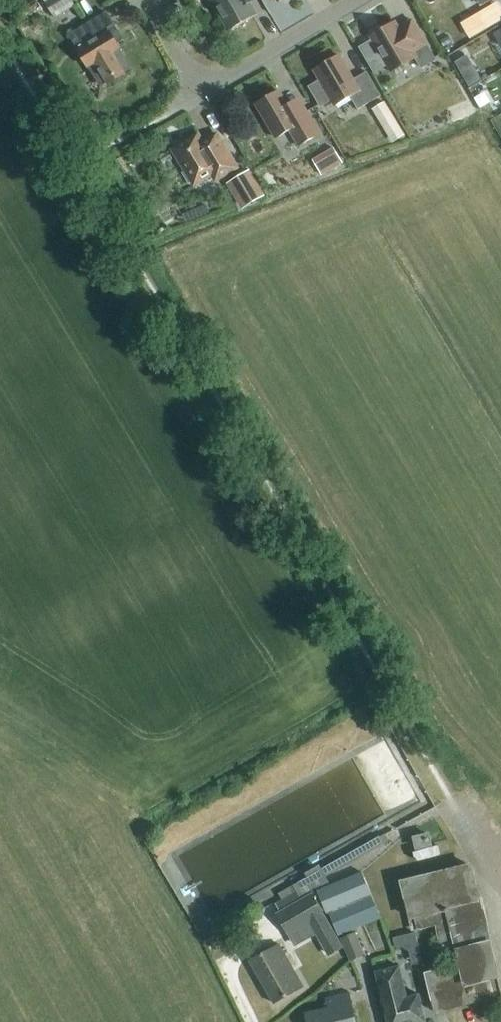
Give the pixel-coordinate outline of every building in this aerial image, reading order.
[(74,6),(70,0),(47,0),(43,3),(53,19),(74,6)] [(256,15),(249,3),(255,0),(210,0),(229,31),(256,15)] [(128,68),(118,51),(120,49),(110,33),(116,29),(106,14),(70,36),(79,50),(78,51),(88,68),(90,67),(101,84),(106,81),(108,85),(125,74),(123,71),(128,68)] [(480,30),(491,24),(486,15),(475,21),(480,30)] [(396,22),(370,38),(372,41),(360,48),(374,72),(386,65),(391,73),(415,58),(421,68),(435,60),(419,33),(406,40),(396,22)] [(353,80),(339,56),(314,70),(320,80),(308,87),(320,108),(332,101),(335,106),(350,97),(358,110),(381,96),(366,72),(353,80)] [(462,75),(474,68),(467,56),(455,63),(462,75)] [(287,105),(279,91),(256,105),(276,139),(288,131),(298,147),(319,134),(298,99),(287,105)] [(478,112),(473,101),(445,113),(450,125),(478,112)] [(405,136),(384,102),(371,110),(392,144),(405,136)] [(222,177),(237,168),(216,133),(202,141),(198,134),(172,150),(185,171),(182,173),(188,184),(192,182),(194,186),(218,171),(222,177)] [(345,163),(336,148),(315,161),(324,176),(345,163)] [(264,192),(251,170),(232,181),(244,203),(264,192)] [(384,833),(304,879),(308,887),(389,842),(384,833)] [(417,847),(430,844),(428,835),(414,838),(417,847)] [(470,866),(402,883),(414,929),(437,923),(446,961),(459,958),(461,965),(425,974),(430,992),(423,994),(425,1003),(432,1001),(435,1013),(500,997),(500,991),(470,866)] [(329,913),(371,895),(362,872),(316,892),(325,915),(329,913)] [(304,879),(293,885),(297,891),(299,896),(310,890),(308,887),(304,879)] [(293,885),(279,893),(282,899),(297,892),(293,885)] [(282,899),(275,903),(281,913),(278,915),(289,934),(310,922),(329,955),(343,947),(313,895),(302,901),(300,897),(299,896),(297,892),(282,899)] [(371,895),(329,913),(338,936),(381,918),(371,895)] [(396,935),(403,966),(424,960),(416,930),(396,935)] [(351,962),(365,955),(355,932),(341,939),(351,962)] [(250,962),(274,1004),(303,987),(279,945),(250,962)] [(399,967),(376,973),(388,1021),(425,1021),(419,995),(407,998),(399,967)] [(348,994),(328,999),(330,1009),(306,1014),(308,1021),(355,1021),(348,994)]
